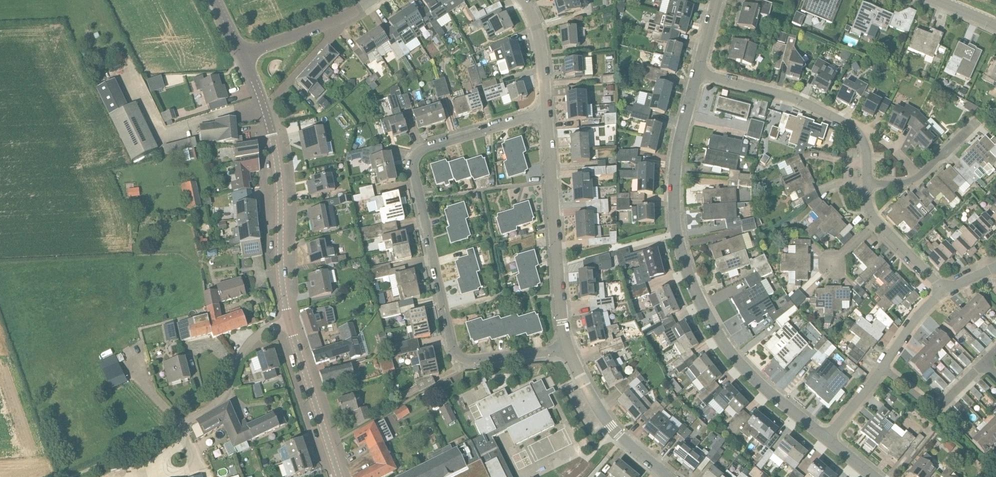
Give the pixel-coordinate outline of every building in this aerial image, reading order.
[(448,14),(439,0),(423,0),(436,21),(437,22),(446,17),(449,15),(448,14)] [(448,14),(465,3),(463,0),(439,0),(448,14)] [(579,0),(561,0),(554,2),(558,16),(581,10),(579,0)] [(772,5),(760,0),(756,0),(755,7),(743,4),(737,25),(756,29),(760,15),(769,17),(772,5)] [(842,0),(806,0),(801,11),(809,14),(810,11),(822,16),(821,19),(832,24),(842,0)] [(617,2),(616,12),(623,14),(626,5),(617,2)] [(689,21),(693,8),(678,4),(675,3),(671,2),(667,15),(675,17),(689,21)] [(484,10),(487,16),(500,10),(502,8),(499,3),(484,10)] [(889,27),(894,16),(862,3),(850,34),(860,38),(862,34),(867,36),(872,23),(880,26),(879,29),(887,32),(889,27)] [(412,7),(401,15),(417,39),(422,36),(419,32),(425,27),(430,24),(430,25),(431,24),(427,19),(425,15),(422,10),(416,14),(412,7)] [(487,16),(484,10),(478,13),(475,7),(469,10),(475,22),(485,17),(487,16)] [(475,22),(468,25),(470,29),(478,25),(486,42),(512,29),(505,15),(503,16),(500,10),(487,16),(475,22)] [(889,27),(908,34),(917,13),(910,11),(901,15),(895,13),(894,16),(889,27)] [(689,21),(675,17),(667,15),(657,13),(653,25),(646,23),(644,31),(653,33),(677,39),(679,33),(686,35),(689,21)] [(800,26),(805,16),(796,13),(792,23),(800,26)] [(390,22),(393,27),(388,31),(393,39),(405,57),(410,53),(405,46),(417,39),(401,15),(390,22)] [(431,24),(430,25),(438,36),(439,38),(445,34),(441,29),(437,22),(436,21),(431,24)] [(405,57),(393,39),(388,31),(383,34),(379,29),(368,36),(377,50),(381,57),(386,54),(391,51),(398,61),(405,57)] [(573,30),(561,31),(562,49),(574,48),(577,48),(580,48),(578,30),(576,30),(573,30)] [(932,36),(916,30),(908,49),(925,56),(926,52),(936,56),(938,52),(944,54),(946,49),(938,47),(943,36),(934,32),(932,36)] [(677,39),(653,33),(651,40),(660,42),(667,44),(664,57),(679,61),(682,47),(675,45),(677,39)] [(785,44),(787,35),(779,33),(777,42),(785,44)] [(788,39),(786,46),(783,60),(782,63),(789,64),(786,77),(799,80),(802,70),(805,67),(797,53),(793,52),(795,40),(796,37),(789,35),(788,39)] [(373,54),(378,62),(383,59),(381,57),(377,50),(368,36),(356,44),(360,49),(353,53),(363,65),(369,61),(367,58),(373,54)] [(497,63),(520,56),(516,43),(511,45),(508,38),(489,47),(492,53),(494,53),(497,63)] [(753,60),(757,46),(733,40),(728,59),(742,63),(752,66),(753,60)] [(771,57),(776,59),(783,60),(786,46),(775,43),(771,57)] [(958,44),(951,60),(952,61),(950,65),(958,68),(955,74),(969,80),(982,52),(976,49),(975,51),(967,47),(967,48),(958,44)] [(328,48),(318,59),(328,68),(334,63),(339,67),(344,62),(328,48)] [(848,61),(851,54),(842,50),(839,57),(848,61)] [(524,68),(520,56),(497,63),(501,75),(524,68)] [(679,61),(664,57),(660,71),(675,74),(679,61)] [(993,57),(981,80),(993,86),(993,87),(995,88),(995,59),(993,57)] [(318,59),(296,82),(308,94),(310,93),(316,99),(324,91),(315,83),(323,74),(327,79),(333,73),(328,68),(318,59)] [(566,76),(584,75),(585,78),(593,77),(591,60),(564,62),(565,66),(563,68),(563,74),(565,75),(566,76)] [(826,94),(836,75),(835,75),(837,71),(817,60),(811,73),(817,76),(812,87),(826,94)] [(476,67),(467,70),(473,88),(482,85),(481,84),(477,69),(476,67)] [(643,72),(659,77),(660,71),(644,67),(643,72)] [(657,83),(659,77),(643,72),(641,78),(657,83)] [(379,79),(376,75),(374,76),(373,75),(369,78),(373,83),(374,83),(379,79)] [(148,80),(152,93),(167,89),(163,76),(148,80)] [(601,84),(616,84),(616,76),(601,77),(601,84)] [(202,77),(194,80),(197,91),(202,90),(206,105),(227,99),(225,89),(224,86),(221,87),(218,77),(203,81),(202,77)] [(370,86),(373,83),(369,78),(364,82),(369,87),(370,86)] [(438,80),(444,97),(450,95),(445,78),(438,80)] [(481,84),(482,85),(483,90),(497,86),(495,79),(481,84)] [(444,97),(438,80),(433,82),(438,99),(444,97)] [(861,98),(867,86),(857,80),(854,87),(845,82),(836,99),(849,106),(855,95),(861,98)] [(96,90),(109,117),(127,108),(114,81),(96,90)] [(654,96),(668,100),(672,87),(657,83),(654,96)] [(509,95),(511,103),(521,100),(527,98),(522,85),(516,87),(515,86),(505,90),(503,84),(497,86),(483,90),(487,102),(509,95)] [(390,90),(391,96),(395,95),(396,98),(401,96),(398,85),(390,90)] [(961,88),(959,94),(965,96),(967,91),(961,88)] [(470,114),(465,98),(462,90),(455,92),(457,97),(451,99),(457,118),(470,114)] [(472,96),(465,98),(470,114),(483,110),(477,91),(471,93),(472,96)] [(402,96),(406,109),(412,107),(408,94),(402,96)] [(567,95),(568,108),(586,107),(585,94),(567,95)] [(400,111),(406,109),(402,96),(401,96),(396,98),(395,95),(391,96),(387,97),(393,117),(380,121),(384,133),(391,131),(393,137),(407,133),(402,118),(400,111)] [(668,100),(654,96),(647,95),(644,107),(634,104),(633,108),(632,112),(650,117),(651,110),(664,114),(668,100)] [(870,96),(862,112),(873,118),(877,110),(885,114),(891,102),(883,98),(881,102),(870,96)] [(322,98),(317,104),(326,112),(331,106),(322,98)] [(746,121),(750,106),(719,98),(715,113),(746,121)] [(432,126),(427,110),(425,102),(417,105),(418,109),(413,111),(419,130),(432,126)] [(434,108),(427,110),(432,126),(445,122),(439,103),(433,104),(434,108)] [(973,114),(978,109),(968,103),(964,109),(973,114)] [(136,104),(127,108),(109,117),(132,162),(158,149),(136,104)] [(911,128),(919,113),(920,112),(907,106),(904,111),(896,108),(891,119),(892,119),(888,126),(902,133),(906,125),(911,128)] [(586,107),(568,108),(569,121),(587,120),(586,107)] [(172,120),(176,119),(173,111),(162,115),(165,122),(166,122),(172,120)] [(648,123),(650,117),(632,112),(630,118),(647,123),(648,123)] [(927,122),(919,113),(911,128),(919,136),(910,144),(915,149),(918,146),(925,153),(939,138),(924,124),(927,122)] [(806,119),(798,116),(797,119),(783,114),(778,130),(772,128),(769,138),(777,141),(779,133),(783,135),(784,132),(792,134),(788,144),(797,147),(806,119)] [(605,127),(616,126),(616,115),(604,115),(605,127)] [(226,128),(237,127),(236,118),(217,120),(217,124),(201,125),(203,141),(218,140),(218,136),(226,135),(226,128)] [(793,158),(799,156),(804,153),(806,148),(815,148),(818,139),(823,141),(828,126),(822,124),(821,127),(814,124),(814,122),(806,119),(797,147),(793,158)] [(748,132),(761,135),(764,124),(751,120),(748,132)] [(648,123),(647,123),(644,136),(658,140),(662,126),(648,123)] [(238,138),(237,127),(226,128),(226,135),(218,136),(218,140),(219,140),(219,142),(235,141),(235,146),(234,146),(236,159),(258,156),(258,155),(259,155),(257,143),(243,145),(242,137),(238,138)] [(305,160),(327,156),(322,129),(300,133),(305,160)] [(761,135),(748,132),(746,137),(759,141),(761,135)] [(570,137),(571,150),(589,149),(588,136),(570,137)] [(658,140),(644,136),(640,150),(655,154),(658,140)] [(746,158),(748,148),(742,147),(743,142),(710,136),(707,151),(706,150),(706,151),(740,157),(746,158)] [(503,152),(506,160),(523,155),(521,147),(524,146),(521,137),(504,142),(507,151),(503,152)] [(994,171),(995,170),(992,168),(993,166),(995,163),(995,159),(995,158),(995,139),(994,137),(993,139),(993,138),(989,142),(984,137),(979,142),(977,140),(971,147),(994,171)] [(197,139),(165,146),(168,159),(184,155),(186,164),(199,161),(196,149),(199,148),(197,139)] [(348,153),(345,163),(353,161),(351,156),(361,154),(362,159),(362,160),(362,161),(363,163),(365,165),(367,166),(370,166),(372,165),(373,172),(383,156),(381,146),(360,150),(348,153)] [(988,177),(994,171),(971,147),(965,153),(966,155),(961,161),(969,169),(966,173),(974,182),(975,183),(979,179),(980,180),(986,174),(988,177)] [(589,149),(571,150),(572,163),(590,162),(589,149)] [(740,157),(706,151),(703,166),(729,171),(728,180),(753,182),(753,176),(740,175),(740,172),(736,172),(739,157),(740,157)] [(523,155),(506,160),(508,169),(505,170),(508,180),(526,174),(523,164),(526,163),(523,155)] [(765,165),(769,158),(764,155),(760,162),(765,165)] [(635,172),(616,172),(617,176),(617,179),(638,180),(653,180),(653,166),(641,166),(641,158),(637,158),(629,157),(616,156),(616,163),(629,163),(635,166),(635,172)] [(799,156),(793,158),(785,162),(787,168),(790,167),(793,174),(780,180),(782,183),(784,188),(811,176),(807,168),(805,169),(799,156)] [(248,170),(249,173),(260,171),(258,158),(245,159),(240,160),(233,162),(233,164),(243,162),(245,171),(248,170)] [(466,162),(471,179),(479,176),(480,179),(489,177),(484,159),(475,162),(474,159),(466,162)] [(471,179),(466,162),(457,164),(456,161),(448,163),(453,181),(461,178),(462,181),(471,179)] [(245,171),(243,162),(233,164),(236,181),(231,182),(232,193),(250,190),(249,187),(248,183),(250,183),(249,173),(248,170),(245,171)] [(439,163),(430,165),(433,173),(435,180),(436,183),(436,186),(444,183),(445,187),(450,186),(448,182),(453,181),(448,163),(439,166),(439,163)] [(396,181),(393,167),(377,171),(378,178),(375,179),(376,185),(396,181)] [(583,176),(573,177),(574,190),(592,189),(591,177),(617,176),(616,172),(616,167),(606,168),(598,168),(582,169),(583,176)] [(970,186),(974,182),(966,173),(961,178),(950,167),(944,173),(942,171),(936,177),(957,198),(954,194),(966,183),(970,186)] [(335,190),(332,175),(325,176),(325,175),(312,178),(312,181),(307,182),(309,196),(335,190)] [(801,190),(804,198),(801,199),(805,207),(808,205),(818,198),(812,185),(814,184),(811,176),(784,188),(788,196),(801,190)] [(918,192),(930,204),(941,194),(951,204),(957,198),(936,177),(930,183),(931,185),(926,190),(923,187),(918,192)] [(652,194),(653,180),(638,180),(637,194),(630,194),(629,195),(617,195),(617,200),(630,201),(645,201),(645,194),(652,194)] [(752,188),(753,182),(728,180),(728,189),(703,191),(704,206),(703,206),(712,206),(712,199),(720,198),(720,205),(735,204),(737,204),(736,190),(739,190),(739,187),(752,188)] [(181,185),(184,200),(186,210),(190,209),(191,210),(202,207),(197,182),(181,185)] [(361,195),(374,192),(372,186),(359,189),(361,195)] [(139,188),(128,190),(129,197),(139,196),(139,188)] [(587,208),(601,207),(600,201),(592,201),(592,189),(574,190),(574,203),(586,202),(587,208)] [(249,190),(232,193),(233,199),(252,197),(252,196),(251,196),(251,191),(251,190),(253,190),(249,190)] [(380,211),(401,206),(398,193),(375,198),(374,192),(361,195),(352,197),(353,203),(370,200),(371,203),(375,202),(377,212),(380,211)] [(926,209),(930,204),(918,192),(914,196),(911,193),(905,199),(903,197),(897,203),(917,225),(924,218),(918,212),(924,206),(926,209)] [(993,206),(995,204),(995,201),(990,194),(986,198),(993,206)] [(339,199),(340,206),(353,203),(352,197),(352,196),(348,197),(343,198),(339,199)] [(252,197),(232,200),(233,207),(234,220),(238,220),(257,217),(256,204),(253,204),(252,197)] [(829,208),(818,198),(808,205),(814,211),(812,213),(818,219),(805,232),(811,239),(814,235),(815,236),(820,230),(819,230),(837,213),(830,207),(829,208)] [(961,202),(957,198),(951,204),(955,208),(961,202)] [(632,223),(654,222),(653,207),(630,208),(630,201),(617,200),(616,212),(632,212),(632,223)] [(522,208),(514,210),(520,227),(529,224),(529,221),(534,219),(529,202),(521,204),(522,208)] [(449,226),(466,220),(464,214),(467,213),(464,203),(447,208),(450,217),(446,218),(449,226)] [(897,228),(903,222),(911,231),(913,229),(917,233),(922,229),(917,225),(897,203),(891,210),(892,211),(886,217),(897,228)] [(737,220),(736,209),(735,204),(720,205),(712,206),(703,206),(704,222),(725,220),(737,220)] [(313,232),(328,229),(328,228),(335,227),(332,206),(309,211),(313,232)] [(380,211),(383,224),(404,220),(401,206),(380,211)] [(593,214),(601,214),(601,207),(587,208),(587,214),(575,215),(576,228),(594,227),(593,214)] [(498,219),(497,219),(498,220),(503,236),(513,233),(512,230),(513,229),(519,227),(520,227),(514,210),(506,213),(507,216),(498,219)] [(819,230),(820,230),(815,236),(820,240),(825,235),(826,236),(832,230),(838,235),(836,238),(840,242),(854,228),(850,224),(847,227),(841,221),(843,219),(837,213),(819,230)] [(975,214),(971,218),(991,238),(994,234),(991,231),(995,226),(990,220),(985,214),(980,220),(975,214)] [(239,228),(258,225),(257,217),(238,220),(239,228)] [(987,241),(991,238),(971,218),(967,221),(973,226),(968,231),(979,243),(984,238),(987,241)] [(727,230),(741,227),(755,224),(754,219),(740,221),(740,219),(737,220),(725,220),(727,230)] [(469,231),(466,220),(449,226),(452,235),(448,236),(451,245),(468,239),(466,232),(469,231)] [(741,227),(743,233),(756,230),(755,224),(741,227)] [(260,241),(258,229),(258,225),(239,228),(233,229),(235,239),(229,240),(230,246),(241,244),(260,241)] [(359,230),(361,236),(382,231),(381,225),(359,230)] [(576,228),(577,241),(589,240),(589,246),(610,245),(610,246),(616,244),(617,238),(610,238),(595,240),(594,227),(576,228)] [(383,237),(382,231),(361,236),(362,242),(364,242),(382,238),(383,237)] [(979,243),(968,231),(963,236),(958,231),(957,231),(956,232),(954,234),(973,254),(977,251),(973,248),(979,243)] [(384,251),(389,250),(393,249),(409,245),(406,232),(383,237),(382,238),(384,251)] [(970,258),(973,254),(954,234),(950,238),(956,243),(951,248),(950,248),(956,254),(961,260),(967,254),(970,258)] [(820,240),(815,236),(814,235),(811,239),(816,244),(820,240)] [(745,251),(746,251),(741,236),(710,247),(715,261),(745,251)] [(760,246),(758,240),(752,242),(754,248),(760,246)] [(262,255),(260,241),(241,244),(244,259),(262,255)] [(325,250),(323,241),(308,244),(309,250),(308,250),(311,263),(325,261),(327,266),(347,262),(346,256),(338,257),(336,248),(325,250)] [(786,264),(810,264),(811,255),(808,255),(808,247),(801,247),(801,241),(795,241),(795,255),(781,255),(781,263),(786,263),(786,264)] [(950,248),(951,248),(945,242),(940,248),(935,242),(931,246),(951,266),(954,263),(951,259),(956,254),(950,248)] [(860,289),(873,276),(886,263),(880,257),(878,258),(863,243),(852,254),(867,269),(859,277),(854,282),(860,289)] [(389,250),(392,263),(411,259),(409,245),(393,249),(389,250)] [(951,266),(931,246),(928,249),(933,254),(928,260),(939,271),(944,266),(948,269),(951,266)] [(460,269),(457,270),(459,277),(479,271),(478,265),(473,249),(467,252),(468,257),(458,260),(460,269)] [(640,268),(660,263),(657,250),(645,253),(644,251),(630,255),(629,249),(615,252),(620,271),(626,269),(625,264),(638,261),(640,268)] [(518,273),(536,269),(534,260),(537,259),(534,251),(517,255),(519,263),(516,264),(518,273)] [(745,251),(715,261),(714,261),(719,276),(750,266),(751,270),(755,268),(757,273),(770,267),(764,255),(752,261),(752,260),(749,261),(745,251)] [(611,260),(610,258),(609,255),(595,258),(595,264),(611,260)] [(625,290),(627,295),(647,288),(645,283),(651,282),(650,279),(663,275),(660,263),(640,268),(633,270),(637,286),(625,290)] [(786,263),(781,263),(781,273),(795,273),(795,285),(795,287),(801,287),(801,281),(808,281),(808,273),(810,273),(810,264),(786,264),(786,263)] [(886,263),(873,276),(878,280),(884,286),(878,291),(875,294),(881,300),(882,301),(885,297),(902,280),(896,273),(894,275),(889,269),(891,268),(886,263)] [(370,275),(391,270),(390,264),(369,269),(370,275)] [(744,280),(749,289),(760,283),(762,282),(760,279),(773,273),(770,267),(757,273),(744,280)] [(538,277),(536,269),(518,273),(521,281),(518,282),(520,292),(538,287),(535,278),(538,277)] [(393,276),(391,270),(370,275),(371,281),(393,276)] [(398,289),(417,284),(414,271),(394,275),(398,289)] [(462,287),(459,288),(461,296),(478,291),(476,283),(479,282),(477,273),(480,272),(479,271),(459,277),(460,279),(462,285),(462,287)] [(595,285),(593,271),(588,271),(579,272),(580,286),(595,285)] [(311,298),(331,294),(327,273),(326,273),(319,274),(309,276),(312,289),(309,289),(311,298)] [(878,304),(876,305),(880,309),(884,313),(892,305),(891,303),(898,297),(903,303),(901,305),(907,310),(920,298),(914,292),(912,294),(907,288),(908,286),(902,280),(885,297),(882,301),(881,300),(881,301),(878,304)] [(223,302),(246,296),(241,281),(219,287),(220,290),(223,302)] [(749,289),(732,300),(740,313),(768,296),(760,283),(749,289)] [(420,298),(417,284),(398,289),(401,302),(420,298)] [(605,300),(604,284),(595,285),(580,286),(581,300),(589,299),(590,308),(596,307),(614,304),(613,299),(605,300)] [(824,316),(825,317),(824,325),(830,325),(833,317),(833,312),(833,287),(824,287),(824,290),(816,290),(816,299),(810,299),(810,305),(816,305),(816,302),(824,302),(824,316)] [(833,312),(842,312),(842,302),(850,302),(850,290),(842,290),(842,287),(833,287),(833,312)] [(627,295),(629,302),(649,294),(647,288),(627,295)] [(654,308),(673,300),(667,288),(648,297),(653,308),(654,308)] [(799,308),(809,298),(800,288),(790,297),(799,308)] [(204,296),(207,308),(218,305),(218,304),(215,291),(204,293),(204,296)] [(862,301),(857,295),(852,300),(858,306),(862,301)] [(768,296),(739,314),(747,327),(755,322),(757,325),(764,321),(762,317),(768,314),(775,310),(767,297),(768,296)] [(978,296),(970,304),(982,316),(990,309),(978,296)] [(652,317),(655,325),(640,333),(642,336),(643,336),(644,337),(654,332),(667,325),(674,321),(671,315),(678,312),(673,300),(654,308),(655,310),(654,310),(656,315),(652,317)] [(776,321),(783,315),(794,306),(793,304),(790,301),(787,304),(779,310),(776,312),(775,310),(768,314),(773,323),(776,321)] [(378,307),(380,313),(400,309),(398,303),(378,307)] [(614,304),(596,307),(590,308),(591,317),(584,318),(587,332),(602,329),(608,327),(605,313),(607,313),(607,312),(615,310),(614,304)] [(975,324),(982,316),(970,304),(963,311),(972,320),(975,324)] [(247,327),(246,323),(243,314),(221,321),(218,305),(207,308),(209,318),(211,335),(213,338),(247,327)] [(797,309),(796,309),(794,306),(776,321),(782,329),(764,347),(775,357),(774,358),(798,334),(787,324),(790,321),(789,319),(798,311),(797,309)] [(336,322),(333,310),(329,307),(317,309),(318,312),(317,312),(316,311),(313,313),(300,317),(307,337),(309,344),(319,341),(317,334),(318,334),(317,329),(327,327),(333,326),(336,322)] [(959,308),(951,316),(963,328),(971,321),(974,324),(975,324),(972,320),(963,311),(959,308)] [(400,309),(380,313),(381,319),(401,315),(400,309)] [(409,319),(411,326),(427,323),(424,309),(404,314),(406,320),(409,319)] [(883,335),(881,334),(887,327),(889,329),(893,323),(884,313),(880,309),(873,317),(877,320),(872,326),(868,323),(861,317),(856,324),(878,342),(883,335)] [(506,318),(502,320),(507,337),(516,334),(517,337),(525,335),(520,318),(512,320),(510,314),(511,312),(507,310),(505,313),(506,318)] [(636,317),(641,325),(650,320),(645,311),(636,317)] [(520,318),(525,335),(534,332),(534,335),(543,333),(538,316),(530,318),(529,315),(520,318)] [(963,328),(951,316),(943,324),(955,336),(963,328)] [(182,342),(211,335),(209,318),(179,324),(182,342)] [(246,323),(247,327),(257,324),(255,318),(250,320),(251,322),(246,323)] [(507,337),(502,320),(494,322),(493,319),(484,322),(489,339),(498,336),(499,339),(507,337)] [(840,319),(833,327),(836,329),(843,322),(840,319)] [(851,330),(855,325),(848,320),(844,325),(851,330)] [(489,339),(484,322),(476,324),(475,321),(466,324),(471,341),(480,338),(481,341),(489,339)] [(667,325),(654,332),(661,345),(667,342),(669,340),(672,346),(674,345),(691,335),(684,323),(678,327),(674,321),(667,325)] [(166,342),(168,342),(178,340),(175,323),(163,325),(166,342)] [(427,323),(411,326),(413,334),(409,334),(410,341),(430,336),(427,323)] [(357,339),(353,324),(339,328),(344,343),(357,339)] [(856,324),(855,325),(851,330),(850,331),(856,335),(850,342),(851,343),(847,348),(851,351),(847,355),(849,356),(847,359),(856,366),(862,359),(870,348),(872,349),(878,342),(856,324)] [(602,329),(587,332),(590,346),(597,344),(599,353),(607,350),(622,344),(620,338),(613,341),(612,334),(619,332),(618,327),(617,325),(610,327),(608,328),(608,327),(602,329)] [(995,338),(995,331),(991,325),(987,330),(995,339),(995,338)] [(930,337),(942,350),(950,342),(938,329),(930,337)] [(381,345),(388,343),(385,332),(378,334),(381,345)] [(988,346),(992,342),(983,333),(979,337),(988,346)] [(798,334),(774,358),(785,369),(808,346),(797,335),(798,334)] [(672,364),(675,369),(694,356),(690,350),(697,346),(691,335),(674,345),(681,356),(679,357),(680,358),(672,364)] [(814,348),(818,352),(827,341),(823,337),(814,348)] [(930,337),(922,345),(925,349),(937,361),(938,360),(935,357),(942,350),(930,337)] [(344,343),(313,354),(317,364),(317,365),(329,361),(330,362),(336,360),(335,359),(349,354),(351,360),(362,357),(357,339),(344,343)] [(322,348),(319,341),(309,344),(311,351),(322,348)] [(389,345),(390,351),(410,347),(409,341),(389,345)] [(827,341),(818,352),(812,359),(818,365),(819,364),(821,366),(805,385),(817,395),(816,396),(838,370),(827,360),(828,358),(824,354),(832,345),(827,341)] [(980,354),(984,350),(975,341),(971,345),(980,354)] [(607,350),(599,353),(601,361),(596,364),(603,376),(623,365),(620,359),(612,363),(609,357),(613,355),(613,354),(625,349),(622,344),(607,350)] [(412,353),(410,347),(390,351),(391,356),(391,358),(392,358),(412,353)] [(418,358),(420,365),(436,362),(433,348),(413,353),(415,359),(418,358)] [(917,356),(930,369),(937,361),(934,358),(925,349),(917,356)] [(263,374),(275,370),(279,368),(274,352),(257,357),(263,374)] [(967,367),(971,363),(962,354),(958,358),(967,367)] [(128,382),(115,355),(99,362),(111,390),(128,382)] [(396,375),(392,358),(391,358),(391,356),(387,358),(388,361),(380,363),(383,378),(396,375)] [(675,369),(669,374),(672,379),(687,368),(688,370),(696,380),(697,380),(696,380),(712,367),(704,357),(698,362),(694,356),(675,369)] [(930,369),(917,356),(910,364),(922,376),(926,380),(934,373),(930,369)] [(169,385),(190,379),(185,358),(163,363),(169,385)] [(856,366),(847,359),(843,364),(854,372),(858,368),(856,366)] [(439,375),(436,362),(420,365),(421,372),(418,373),(419,379),(439,375)] [(959,375),(963,371),(954,362),(950,366),(959,375)] [(363,367),(362,363),(351,366),(319,373),(323,385),(361,374),(359,368),(363,367)] [(636,379),(640,376),(637,371),(627,379),(626,379),(624,374),(626,364),(626,363),(623,365),(603,376),(610,389),(623,382),(626,388),(636,379)] [(714,392),(719,388),(714,382),(720,378),(712,367),(696,380),(697,380),(696,380),(705,392),(698,398),(702,403),(714,392)] [(951,383),(955,378),(946,369),(942,374),(951,383)] [(275,370),(263,374),(265,380),(277,377),(275,370)] [(838,370),(816,396),(828,406),(849,380),(837,371),(838,370)] [(483,376),(478,379),(481,385),(487,382),(483,376)] [(626,388),(627,388),(626,389),(629,393),(630,394),(635,389),(641,384),(640,384),(643,381),(640,377),(641,376),(640,376),(636,379),(626,388)] [(943,390),(948,386),(939,377),(934,381),(943,390)] [(676,378),(671,381),(678,393),(683,390),(676,378)] [(985,393),(990,389),(981,380),(977,384),(985,393)] [(492,438),(508,431),(515,445),(554,426),(547,411),(554,407),(541,381),(508,397),(505,390),(477,404),(484,419),(476,423),(482,436),(476,440),(470,442),(482,466),(488,464),(481,448),(490,444),(494,451),(498,449),(492,438)] [(402,400),(420,391),(417,385),(399,395),(402,400)] [(714,392),(702,403),(703,404),(706,407),(713,400),(724,411),(729,406),(738,396),(729,387),(723,393),(719,388),(714,392)] [(977,400),(982,396),(973,388),(969,392),(977,400)] [(624,398),(618,402),(627,412),(638,403),(643,398),(635,389),(630,394),(629,393),(624,398)] [(970,408),(974,404),(966,395),(961,399),(970,408)] [(358,410),(353,396),(337,401),(342,416),(354,412),(358,426),(371,419),(367,407),(358,410)] [(734,421),(727,429),(731,432),(732,433),(743,420),(747,416),(742,411),(747,405),(738,396),(729,406),(737,415),(733,420),(734,421)] [(638,403),(627,412),(635,422),(646,413),(646,412),(651,407),(643,398),(638,403)] [(646,412),(646,413),(650,417),(660,406),(656,402),(651,407),(646,412)] [(663,403),(660,406),(650,417),(653,420),(644,431),(654,439),(669,422),(669,421),(661,414),(664,410),(667,407),(663,403)] [(962,415),(966,411),(958,403),(954,407),(962,415)] [(237,453),(234,448),(247,442),(241,425),(235,414),(229,405),(191,426),(195,432),(191,434),(195,441),(223,425),(231,442),(232,443),(224,446),(229,457),(237,453)] [(449,405),(439,410),(447,426),(457,421),(449,405)] [(398,421),(410,414),(405,406),(394,413),(398,421)] [(878,446),(880,444),(894,426),(885,419),(890,413),(882,407),(870,422),(872,424),(863,434),(878,446)] [(954,423),(958,419),(950,410),(946,415),(954,423)] [(245,422),(241,425),(247,442),(286,424),(280,412),(249,428),(245,422)] [(758,433),(767,422),(757,414),(752,420),(747,416),(743,420),(732,433),(729,436),(733,440),(740,433),(747,439),(749,436),(753,439),(755,437),(758,433)] [(988,426),(995,434),(995,418),(992,415),(995,419),(988,426)] [(696,434),(705,426),(699,419),(690,428),(696,434)] [(678,430),(669,422),(654,439),(664,448),(673,437),(675,433),(680,437),(687,429),(682,425),(678,430)] [(778,431),(767,422),(758,433),(755,437),(759,441),(763,437),(769,442),(778,431)] [(373,425),(354,436),(360,446),(366,443),(370,451),(382,444),(373,425)] [(895,425),(894,426),(880,444),(894,456),(892,458),(897,462),(910,446),(915,450),(924,438),(919,435),(915,440),(907,433),(906,434),(895,425)] [(992,446),(995,442),(995,434),(988,426),(980,434),(992,446)] [(691,433),(687,429),(680,437),(685,441),(691,433)] [(992,446),(980,434),(972,441),(984,454),(992,446)] [(787,438),(774,454),(773,454),(783,462),(797,446),(787,438)] [(673,455),(684,463),(696,448),(700,443),(694,439),(687,447),(682,444),(673,455)] [(287,445),(280,451),(284,463),(292,460),(307,455),(302,440),(287,445)] [(484,469),(482,466),(470,442),(457,449),(457,448),(453,451),(450,446),(442,450),(438,452),(436,453),(427,457),(430,462),(407,474),(406,472),(396,476),(488,476),(484,469)] [(710,461),(716,453),(722,446),(721,446),(720,444),(718,443),(717,442),(708,454),(704,450),(702,452),(696,448),(684,463),(694,472),(705,458),(710,461)] [(956,447),(949,442),(944,448),(951,453),(956,447)] [(439,443),(433,446),(435,451),(441,448),(439,443)] [(396,471),(382,444),(370,451),(379,466),(356,476),(384,476),(396,471)] [(498,449),(494,451),(490,444),(481,448),(488,464),(482,466),(484,469),(488,476),(512,476),(498,449)] [(759,455),(763,458),(769,450),(765,446),(758,454),(759,455)] [(797,446),(783,462),(794,470),(794,471),(795,470),(799,466),(798,465),(807,454),(797,446)] [(773,454),(774,454),(769,450),(763,458),(767,462),(770,459),(773,454)] [(714,465),(715,465),(721,457),(716,453),(710,461),(714,465)] [(307,455),(292,460),(284,463),(282,463),(287,476),(290,476),(296,475),(312,470),(307,455)] [(922,459),(921,458),(913,468),(918,472),(914,476),(915,476),(930,476),(935,470),(930,466),(933,463),(932,460),(926,455),(922,459)] [(767,462),(763,458),(756,467),(760,470),(767,462)] [(612,476),(623,476),(629,470),(619,461),(608,474),(612,476)] [(813,476),(820,476),(826,470),(816,462),(808,472),(813,476)] [(714,465),(705,476),(721,476),(725,473),(715,465),(714,465)] [(953,472),(948,467),(940,476),(941,476),(949,476),(953,472)] [(742,473),(746,476),(750,472),(745,468),(742,473)]
